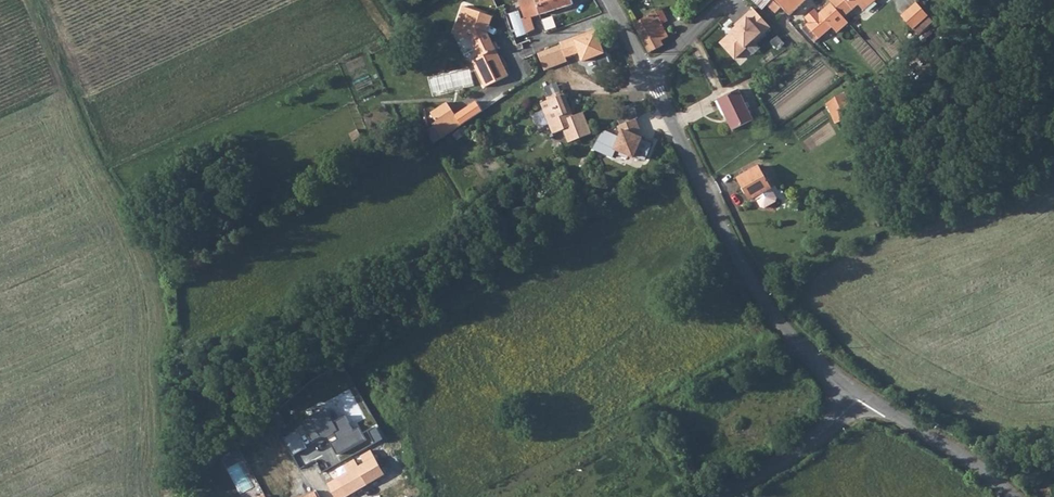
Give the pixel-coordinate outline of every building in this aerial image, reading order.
[(520,0),(504,6),(509,24),(526,18),(520,0)] [(526,18),(540,14),(573,4),(572,0),(521,0),(520,0),(526,18)] [(771,0),(753,0),(762,9),(767,5),(771,0)] [(781,7),(773,0),(771,0),(767,5),(776,13),(781,7)] [(789,0),(776,0),(787,10),(793,4),(789,0)] [(832,2),(844,17),(858,5),(863,11),(876,0),(830,0),(832,2)] [(842,19),(844,17),(832,2),(803,28),(815,42),(836,24),(840,29),(846,24),(842,19)] [(928,15),(916,2),(910,7),(921,21),(928,15)] [(910,7),(901,15),(913,28),(921,21),(910,7)] [(650,52),(664,45),(661,40),(668,36),(662,24),(668,20),(662,8),(634,23),(650,52)] [(755,41),(771,26),(754,8),(735,25),(737,26),(731,31),(733,33),(730,36),(729,35),(721,42),(735,58),(746,47),(745,46),(754,39),(755,41)] [(473,41),(480,57),(486,70),(478,73),(485,87),(509,76),(488,32),(476,29),(480,13),(461,9),(455,34),(464,36),(463,39),(473,41)] [(476,29),(488,32),(491,16),(480,13),(476,29)] [(576,54),(571,41),(561,45),(566,58),(576,54)] [(566,58),(561,45),(538,54),(544,69),(567,60),(566,58)] [(480,57),(472,60),(478,73),(486,70),(480,57)] [(753,120),(739,89),(718,99),(733,130),(753,120)] [(568,113),(571,112),(564,94),(542,103),(545,110),(537,114),(534,119),(537,124),(541,126),(550,123),(554,133),(556,133),(565,129),(570,142),(591,134),(583,112),(573,116),(570,117),(568,113)] [(826,103),(831,110),(838,104),(835,96),(826,103)] [(433,132),(451,122),(441,103),(427,111),(434,123),(429,125),(433,132)] [(636,120),(619,126),(620,130),(623,131),(615,150),(634,158),(642,139),(636,136),(634,133),(639,131),(640,131),(636,120)] [(556,133),(554,133),(550,134),(554,143),(559,141),(556,133)] [(758,166),(754,168),(753,165),(740,173),(741,175),(738,177),(751,199),(755,196),(761,207),(764,208),(775,201),(776,198),(758,166)] [(358,466),(352,457),(367,484),(385,474),(372,451),(361,457),(364,463),(358,466)] [(367,484),(352,457),(346,460),(350,467),(346,469),(348,472),(337,478),(333,481),(324,465),(302,477),(311,493),(304,496),(345,496),(367,484)] [(348,472),(346,469),(335,475),(337,478),(348,472)] [(302,489),(300,484),(289,489),(292,494),(302,489)]
